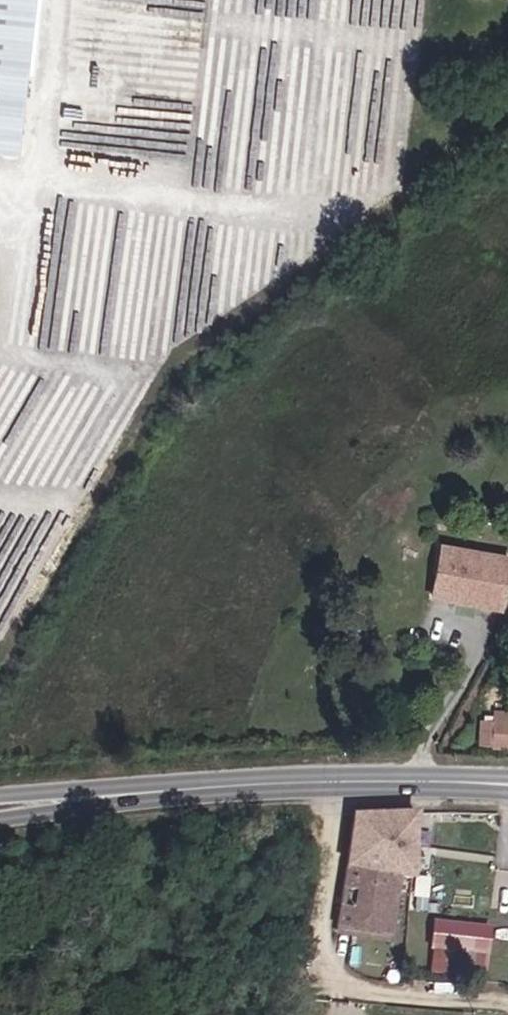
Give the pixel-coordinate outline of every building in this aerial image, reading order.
[(29,0),(0,0),(0,153),(12,155),(29,0)] [(432,597),(498,611),(507,568),(507,567),(441,554),(432,597)] [(493,711),(492,722),(481,722),(480,743),(491,744),(491,748),(507,748),(507,712),(493,711)] [(409,874),(417,810),(347,809),(342,866),(348,866),(339,933),(391,940),(397,873),(409,874)] [(427,970),(483,973),(484,950),(486,925),(433,918),(427,970)]
